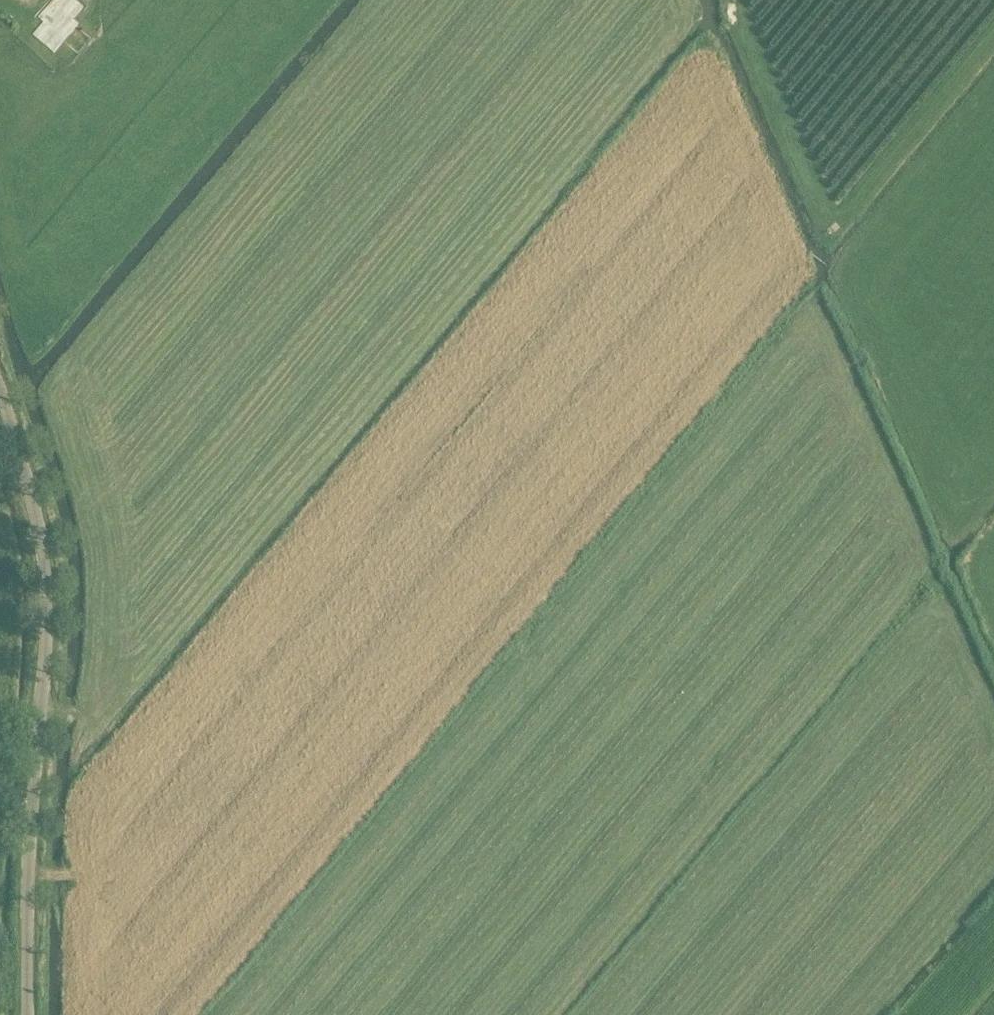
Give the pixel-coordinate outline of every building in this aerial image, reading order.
[(90,50),(49,11),(6,49),(21,62),(10,71),(40,107),(85,68),(77,61),(90,50)]
